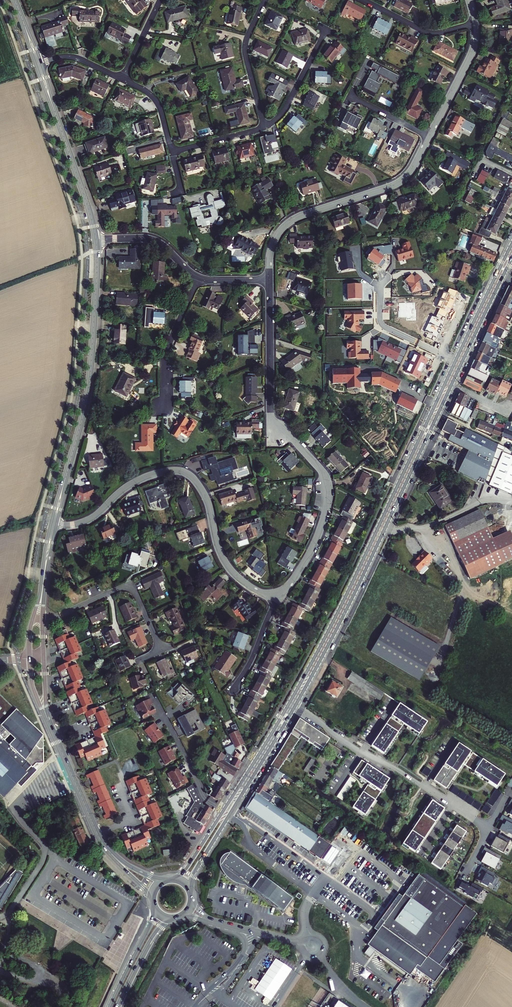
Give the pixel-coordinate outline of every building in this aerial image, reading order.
[(147,7),(142,0),(140,1),(139,0),(126,0),(137,15),(147,7)] [(306,1),(321,9),(325,0),(306,0),(306,1)] [(403,0),(397,0),(394,6),(409,14),(413,5),(403,0)] [(493,17),(510,10),(507,0),(496,0),(498,5),(490,8),(493,17)] [(360,20),(365,11),(348,2),(341,14),(345,16),(346,13),(360,20)] [(227,24),(237,26),(238,20),(239,20),(242,7),(232,5),(230,11),(227,24)] [(188,17),(185,7),(165,13),(168,23),(188,17)] [(80,8),(72,8),(72,16),(80,17),(79,22),(99,23),(99,12),(80,11),(80,8)] [(282,17),(271,12),(265,25),(276,30),(282,17)] [(60,22),(41,27),(44,38),(63,32),(61,27),(69,25),(67,17),(59,19),(60,22)] [(386,36),(391,26),(374,17),(370,26),(373,28),(372,29),(382,34),(382,35),(386,36)] [(120,41),(127,45),(131,37),(124,34),(126,30),(111,24),(107,33),(106,33),(104,37),(108,39),(110,38),(111,35),(121,40),(120,41)] [(508,26),(508,29),(500,28),(498,43),(511,44),(511,33),(511,26),(508,26)] [(307,29),(292,33),(295,45),(310,41),(307,29)] [(408,38),(401,34),(395,44),(412,52),(418,40),(409,36),(408,38)] [(95,44),(83,38),(80,37),(78,41),(80,44),(81,45),(83,44),(83,45),(82,46),(83,48),(91,52),(95,44)] [(272,49),(258,41),(253,50),(268,58),(272,49)] [(336,43),(336,42),(332,47),(331,46),(323,57),(331,63),(339,53),(342,56),(346,50),(340,46),(336,43)] [(457,52),(438,42),(434,51),(452,61),(457,52)] [(222,60),(233,57),(229,44),(213,48),(215,55),(220,53),(222,60)] [(176,65),(177,61),(179,56),(175,55),(176,54),(165,49),(164,52),(160,50),(155,60),(159,62),(161,59),(171,64),(171,63),(176,65)] [(293,56),(283,51),(276,63),(286,69),(293,56)] [(479,66),(477,71),(491,78),(500,61),(491,57),(490,60),(486,58),(482,66),(483,66),(482,68),(479,66)] [(72,67),(59,69),(61,79),(71,77),(89,83),(91,78),(84,76),(85,72),(72,67)] [(446,78),(449,73),(437,67),(431,80),(440,85),(444,77),(446,78)] [(235,80),(232,68),(220,71),(225,91),(243,87),(241,80),(234,82),(234,80),(235,80)] [(377,74),(372,71),(363,88),(376,95),(381,85),(373,81),(377,74)] [(326,73),(315,73),(315,80),(315,84),(326,84),(326,73)] [(284,90),(288,83),(272,74),(269,81),(268,82),(272,83),(273,83),(275,84),(273,89),(271,88),(270,89),(268,88),(266,91),(268,93),(267,96),(270,98),(271,97),(279,101),(284,93),(280,91),(281,88),(284,90)] [(186,89),(191,98),(198,93),(189,77),(176,85),(181,92),(186,89)] [(109,86),(96,79),(90,91),(104,97),(109,86)] [(476,85),(471,97),(469,100),(474,102),(476,100),(483,103),(482,105),(487,107),(488,106),(493,108),(496,102),(493,100),(495,96),(489,93),(489,92),(476,85)] [(135,97),(119,89),(113,101),(130,108),(135,97)] [(415,107),(423,92),(417,89),(405,113),(417,119),(421,110),(415,107)] [(322,99),(309,92),(302,106),(312,111),(317,101),(321,103),(322,99)] [(244,104),(235,106),(225,109),(226,114),(236,112),(240,125),(249,123),(244,104)] [(506,119),(510,113),(503,109),(499,116),(503,118),(506,119)] [(93,121),(93,118),(78,111),(74,118),(84,123),(83,127),(92,127),(92,129),(96,129),(97,122),(93,121)] [(356,130),(361,120),(347,113),(342,123),(356,130)] [(191,114),(177,118),(182,139),(192,137),(188,120),(192,119),(191,114)] [(308,123),(298,114),(295,118),(294,117),(286,125),(295,133),(302,124),(305,127),(308,123)] [(500,124),(509,129),(511,123),(511,122),(506,119),(503,118),(500,124)] [(150,119),(138,123),(142,137),(154,134),(150,119)] [(383,124),(373,119),(368,129),(378,134),(376,136),(377,137),(375,140),(379,142),(381,136),(385,128),(381,127),(383,124)] [(460,127),(462,129),(464,125),(453,119),(445,135),(449,137),(451,138),(453,139),(455,139),(456,137),(456,136),(460,127)] [(500,124),(496,131),(505,135),(509,129),(500,124)] [(381,136),(385,139),(390,131),(385,128),(381,136)] [(414,140),(395,131),(389,141),(408,151),(414,140)] [(266,137),(266,136),(260,138),(264,155),(273,152),(271,145),(272,145),(272,144),(276,142),(274,135),(268,137),(268,138),(266,139),(266,137)] [(105,137),(86,144),(89,153),(102,148),(103,149),(108,147),(105,137)] [(494,137),(490,144),(496,148),(500,140),(494,137)] [(161,144),(138,150),(140,158),(163,153),(161,144)] [(251,144),(244,145),(247,157),(254,155),(251,144)] [(491,159),(495,153),(511,162),(511,156),(496,148),(490,144),(485,152),(487,157),(491,159)] [(247,157),(244,145),(237,147),(240,159),(247,157)] [(226,148),(212,152),(215,164),(229,161),(226,148)] [(450,159),(448,158),(443,169),(452,174),(458,162),(460,164),(463,159),(452,154),(450,159)] [(196,158),(183,161),(186,172),(199,169),(199,167),(205,166),(202,155),(196,157),(196,158)] [(346,160),(335,155),(331,163),(333,164),(330,171),(338,175),(339,174),(349,179),(353,172),(343,166),(346,160)] [(107,163),(94,168),(98,179),(111,174),(109,169),(107,163)] [(497,169),(493,177),(509,185),(509,184),(511,185),(511,177),(497,169)] [(482,170),(480,174),(487,178),(489,174),(482,170)] [(425,176),(420,181),(429,191),(435,185),(438,188),(443,183),(431,171),(426,177),(425,176)] [(157,175),(147,173),(146,179),(142,178),(140,185),(144,186),(143,190),(153,192),(157,175)] [(480,174),(476,182),(483,185),(487,178),(480,174)] [(265,191),(272,186),(268,179),(251,189),(260,204),(269,199),(265,191)] [(319,190),(316,180),(300,185),(303,195),(319,190)] [(503,196),(511,200),(511,187),(509,185),(503,196)] [(474,198),(477,192),(468,187),(468,190),(470,191),(468,195),(474,198)] [(116,198),(108,201),(111,211),(119,209),(119,210),(126,208),(125,204),(135,201),(134,196),(132,190),(115,195),(116,198)] [(421,204),(419,198),(416,199),(415,194),(399,199),(400,200),(396,201),(397,201),(399,210),(399,211),(403,210),(403,211),(418,206),(418,205),(421,204)] [(215,208),(216,207),(213,198),(213,197),(212,196),(212,195),(211,195),(210,195),(209,195),(208,195),(207,196),(207,197),(206,197),(206,198),(208,205),(206,206),(205,205),(204,205),(197,207),(196,208),(196,209),(197,212),(197,213),(198,213),(199,213),(200,216),(196,217),(195,217),(195,218),(195,219),(196,224),(197,225),(198,226),(199,225),(201,225),(201,227),(214,224),(218,226),(219,226),(220,226),(221,226),(221,225),(222,225),(223,224),(223,223),(224,222),(224,221),(223,220),(223,219),(222,218),(217,216),(215,208)] [(474,198),(468,195),(464,201),(471,204),(474,198)] [(503,196),(500,203),(509,208),(511,202),(511,200),(503,196)] [(497,201),(493,208),(506,214),(509,208),(500,203),(497,201)] [(155,223),(155,227),(164,227),(164,214),(167,214),(167,215),(171,215),(171,219),(177,219),(176,206),(167,206),(167,204),(157,204),(157,223),(155,223)] [(387,208),(378,204),(368,222),(376,226),(382,216),(383,216),(387,208)] [(489,214),(493,216),(502,221),(506,214),(493,208),(492,207),(489,214)] [(335,228),(349,223),(346,213),(331,218),(335,228)] [(484,220),(485,220),(499,227),(502,221),(493,216),(491,220),(486,217),(484,220)] [(499,227),(485,220),(481,228),(478,234),(483,236),(489,238),(492,233),(495,235),(499,227)] [(485,249),(485,250),(478,247),(483,236),(478,234),(475,232),(470,244),(473,245),(470,252),(493,262),(496,255),(489,252),(489,251),(485,249)] [(253,244),(234,233),(229,243),(250,255),(251,252),(255,254),(259,247),(253,243),(253,244)] [(302,238),(302,237),(297,237),(297,234),(289,234),(289,243),(296,242),(297,248),(312,247),(312,236),(306,236),(306,237),(302,238)] [(414,257),(409,242),(394,247),(399,262),(414,257)] [(392,254),(391,245),(372,248),(371,250),(369,249),(366,253),(369,255),(366,259),(374,264),(375,263),(382,268),(386,262),(382,259),(385,255),(392,254)] [(131,258),(120,258),(120,264),(121,264),(121,266),(128,266),(128,269),(139,268),(139,250),(131,250),(131,258)] [(354,269),(351,252),(338,254),(342,271),(354,269)] [(153,262),(153,274),(152,274),(151,283),(157,284),(157,282),(167,282),(168,275),(162,275),(162,271),(163,271),(164,263),(153,262)] [(454,270),(452,269),(450,276),(453,277),(453,278),(463,281),(465,274),(467,275),(470,267),(469,266),(462,264),(457,262),(454,270)] [(295,281),(292,289),(307,295),(311,283),(298,278),(296,278),(297,275),(291,273),(288,279),(295,281)] [(412,296),(429,292),(427,284),(417,274),(414,276),(412,274),(405,281),(410,288),(412,296)] [(362,300),(362,285),(347,285),(347,300),(362,300)] [(500,305),(511,312),(511,288),(509,287),(505,295),(500,305)] [(455,297),(457,292),(449,289),(447,293),(443,291),(440,300),(453,306),(456,298),(455,297)] [(208,292),(202,306),(208,309),(210,306),(218,310),(223,298),(217,296),(217,297),(214,295),(215,294),(208,292)] [(118,293),(117,297),(118,298),(118,303),(126,303),(126,305),(136,306),(137,295),(118,293)] [(250,318),(258,310),(251,303),(253,302),(247,295),(241,301),(244,304),(240,309),(250,318)] [(450,313),(453,306),(440,300),(436,308),(440,309),(437,314),(445,317),(447,312),(450,313)] [(415,303),(398,303),(398,318),(406,318),(406,321),(416,321),(416,309),(415,310),(415,303)] [(500,305),(495,315),(506,320),(507,321),(511,323),(511,312),(500,305)] [(149,324),(164,325),(165,313),(153,312),(154,308),(146,308),(145,327),(148,327),(149,324)] [(364,320),(364,311),(344,311),(344,320),(347,320),(347,323),(345,327),(355,332),(356,331),(360,333),(363,327),(359,325),(359,320),(364,320)] [(305,323),(301,313),(292,316),(291,314),(283,317),(286,324),(290,323),(293,328),(305,323)] [(443,322),(445,317),(437,314),(436,318),(431,316),(428,324),(441,329),(444,322),(443,322)] [(495,315),(491,324),(502,329),(505,321),(506,320),(495,315)] [(441,329),(428,324),(425,331),(428,333),(426,338),(434,341),(436,337),(437,338),(441,329)] [(502,329),(491,324),(489,329),(487,333),(500,339),(504,330),(502,329)] [(125,326),(115,326),(115,343),(125,344),(125,326)] [(247,336),(237,337),(238,354),(257,354),(257,345),(255,345),(254,329),(247,332),(247,336)] [(500,339),(487,333),(482,343),(496,348),(500,339)] [(202,340),(192,335),(189,340),(192,341),(188,349),(189,349),(185,356),(196,361),(199,353),(197,352),(202,340)] [(401,364),(407,351),(398,347),(398,348),(386,343),(387,342),(378,338),(377,340),(373,341),(373,350),(378,350),(378,352),(396,360),(396,361),(401,364)] [(360,348),(360,342),(346,342),(346,349),(350,349),(350,352),(348,353),(349,360),(356,359),(356,360),(368,360),(368,353),(360,353),(360,348)] [(492,358),(496,348),(482,343),(478,352),(492,358)] [(309,363),(311,356),(298,351),(297,352),(295,351),(280,361),(282,364),(280,365),(282,368),(284,366),(286,369),(289,368),(290,369),(302,361),(309,363)] [(492,358),(478,352),(474,360),(482,364),(487,365),(489,360),(494,362),(495,359),(492,358)] [(428,360),(413,353),(405,372),(419,379),(428,360)] [(493,367),(487,365),(482,364),(474,360),(472,363),(470,370),(472,371),(473,370),(488,376),(493,367)] [(360,368),(332,369),(333,383),(347,383),(347,388),(360,388),(360,382),(360,374),(360,368)] [(472,371),(470,370),(466,377),(463,385),(480,392),(481,391),(488,376),(473,370),(472,371)] [(371,373),(371,374),(371,382),(371,385),(374,385),(374,386),(378,386),(378,385),(380,385),(395,393),(400,381),(382,372),(371,373)] [(126,396),(132,386),(135,380),(123,373),(116,386),(118,386),(115,390),(126,396)] [(183,377),(183,381),(179,381),(179,393),(181,393),(181,396),(190,397),(190,381),(193,382),(193,378),(183,377)] [(246,378),(246,386),(247,386),(247,393),(245,393),(245,397),(242,400),(247,405),(251,402),(256,402),(256,397),(255,397),(255,393),(256,393),(256,378),(246,378)] [(496,392),(500,383),(491,379),(486,390),(495,395),(496,392)] [(500,383),(496,392),(506,397),(511,385),(502,381),(500,383)] [(299,393),(289,389),(283,407),(293,410),(299,393)] [(417,401),(401,393),(396,404),(412,412),(417,401)] [(465,407),(469,398),(459,393),(450,413),(469,422),(471,418),(469,417),(473,411),(465,407)] [(414,414),(399,406),(396,412),(411,420),(414,414)] [(191,421),(182,416),(170,434),(176,437),(180,431),(188,436),(196,424),(195,424),(196,422),(192,419),(191,421)] [(259,428),(259,419),(251,419),(251,422),(236,422),(236,434),(252,434),(252,428),(259,428)] [(455,430),(458,425),(447,419),(445,424),(442,431),(451,435),(454,437),(457,430),(455,430)] [(492,425),(480,420),(478,428),(493,433),(496,423),(497,421),(494,420),(492,425)] [(507,422),(501,436),(511,440),(511,437),(511,428),(510,427),(511,423),(510,422),(507,421),(507,422)] [(504,425),(499,424),(495,434),(501,436),(507,422),(505,422),(504,425)] [(156,432),(156,425),(141,425),(142,443),(135,443),(135,451),(153,451),(153,432),(156,432)] [(315,439),(323,448),(330,442),(322,432),(325,430),(320,425),(311,434),(315,438),(315,439)] [(461,440),(454,437),(451,435),(448,440),(469,451),(458,472),(477,482),(479,477),(486,481),(498,444),(497,444),(474,432),(466,428),(461,440)] [(511,451),(509,455),(503,452),(489,485),(511,494),(511,493),(511,450),(511,451)] [(334,451),(327,458),(341,473),(348,466),(334,451)] [(290,469),(299,462),(291,454),(289,456),(286,453),(276,461),(279,464),(283,461),(290,469)] [(90,468),(104,466),(104,464),(102,454),(88,456),(90,468)] [(214,457),(202,461),(204,470),(211,468),(212,472),(213,472),(214,474),(210,475),(212,481),(216,479),(218,484),(233,479),(231,473),(220,476),(218,469),(231,465),(232,470),(237,468),(234,458),(216,463),(214,457)] [(372,477),(362,473),(355,489),(364,493),(372,477)] [(157,488),(146,492),(149,503),(159,500),(162,508),(167,507),(164,498),(169,496),(166,489),(168,489),(166,483),(159,486),(161,491),(161,493),(159,494),(157,488)] [(79,487),(75,497),(82,500),(87,498),(88,498),(95,495),(91,485),(86,487),(86,488),(83,489),(79,487)] [(435,490),(430,493),(439,508),(445,504),(446,506),(452,501),(441,485),(438,488),(438,489),(436,491),(435,490)] [(297,495),(296,504),(305,505),(306,488),(293,486),(292,494),(297,495)] [(233,490),(218,495),(222,505),(236,501),(236,502),(247,499),(247,502),(256,499),(252,488),(244,490),(245,492),(235,495),(233,490)] [(130,502),(122,505),(126,516),(141,511),(136,497),(129,500),(130,502)] [(188,497),(179,501),(186,517),(194,514),(188,497)] [(350,497),(340,515),(343,516),(350,520),(352,521),(355,516),(353,516),(360,502),(350,497)] [(479,510),(445,526),(470,579),(504,563),(496,545),(479,510)] [(292,537),(301,542),(304,535),(302,534),(309,520),(301,516),(301,517),(300,516),(297,522),(299,523),(292,537)] [(353,522),(350,520),(343,516),(340,522),(341,522),(338,528),(347,533),(350,535),(351,534),(354,529),(351,527),(353,522)] [(260,521),(255,522),(253,523),(251,520),(236,524),(238,532),(247,529),(250,538),(257,536),(257,538),(263,534),(260,527),(262,526),(260,521)] [(111,524),(99,530),(104,539),(116,533),(111,524)] [(194,547),(205,543),(201,532),(199,533),(197,526),(176,533),(179,541),(188,538),(189,541),(191,540),(194,547)] [(341,544),(347,533),(338,528),(335,534),(333,534),(331,539),(332,539),(341,544)] [(70,543),(66,545),(68,554),(76,551),(75,548),(86,545),(83,534),(68,538),(70,543)] [(504,563),(511,560),(511,537),(496,545),(504,563)] [(342,545),(341,544),(332,539),(329,544),(330,545),(327,551),(336,556),(342,545)] [(291,562),(297,553),(287,547),(277,563),(285,568),(289,562),(291,562)] [(252,555),(256,558),(250,566),(253,568),(252,569),(258,574),(259,573),(264,567),(265,565),(260,561),(265,555),(256,549),(252,555)] [(336,556),(327,551),(324,557),(323,556),(320,561),(331,567),(336,556)] [(419,572),(426,565),(427,566),(431,562),(430,561),(432,559),(425,551),(419,557),(420,557),(416,560),(417,561),(412,565),(419,572)] [(126,559),(130,560),(128,565),(137,568),(138,564),(140,565),(140,566),(146,568),(150,554),(142,552),(140,557),(138,556),(138,555),(132,554),(131,555),(128,554),(126,559)] [(196,558),(203,572),(213,567),(208,557),(207,557),(205,554),(196,558)] [(238,556),(231,560),(235,565),(241,561),(238,556)] [(315,573),(325,578),(331,567),(320,561),(318,566),(319,567),(315,573)] [(267,570),(264,567),(259,573),(262,576),(267,570)] [(160,572),(141,581),(145,589),(150,587),(155,599),(164,595),(158,583),(164,580),(160,572)] [(319,589),(325,578),(315,573),(312,579),(311,578),(309,583),(310,584),(319,589)] [(211,589),(208,586),(198,596),(204,602),(209,597),(215,603),(220,598),(223,601),(229,595),(226,592),(222,587),(225,583),(220,578),(212,586),(213,587),(211,589)] [(306,596),(314,601),(320,590),(319,589),(310,584),(308,589),(309,590),(306,596)] [(308,612),(314,601),(306,596),(303,602),(301,601),(299,606),(303,609),(308,612)] [(232,608),(235,612),(239,609),(247,621),(257,614),(254,610),(252,611),(247,604),(243,606),(240,601),(235,604),(236,605),(232,608)] [(132,610),(129,603),(120,607),(126,622),(137,618),(133,610),(132,610)] [(293,603),(290,608),(291,609),(288,615),(297,620),(303,609),(299,606),(293,603)] [(102,606),(88,613),(92,623),(107,616),(102,606)] [(186,629),(176,608),(165,613),(168,619),(171,618),(175,627),(172,628),(174,635),(186,629)] [(291,631),(297,620),(288,615),(285,621),(284,620),(281,625),(285,628),(291,631)] [(440,646),(391,618),(371,652),(420,681),(424,674),(440,646)] [(147,644),(143,634),(141,631),(142,631),(141,627),(140,627),(132,631),(128,632),(131,641),(135,639),(139,647),(147,644)] [(281,639),(290,644),(296,633),(291,631),(285,628),(283,632),(284,633),(281,639)] [(106,747),(100,734),(103,733),(108,731),(106,726),(111,724),(108,717),(105,710),(100,712),(98,707),(90,710),(88,705),(93,703),(90,696),(86,689),(82,690),(80,686),(78,681),(83,679),(80,672),(77,664),(72,667),(70,662),(78,658),(76,653),(81,651),(78,644),(75,637),(70,639),(68,634),(68,633),(66,629),(62,631),(63,636),(57,639),(59,643),(57,644),(59,647),(61,651),(62,655),(64,658),(64,659),(65,658),(67,663),(66,663),(59,666),(61,671),(59,672),(61,675),(63,679),(64,683),(66,686),(67,686),(69,691),(68,691),(70,696),(69,696),(70,700),(72,704),(74,708),(75,711),(77,711),(79,715),(86,712),(87,712),(89,717),(88,717),(89,720),(90,722),(91,724),(91,725),(92,728),(94,731),(95,731),(97,736),(96,736),(91,738),(89,739),(87,740),(86,741),(83,742),(80,743),(81,744),(76,746),(81,757),(85,755),(88,760),(95,757),(102,754),(100,749),(106,747)] [(114,630),(105,634),(110,646),(119,642),(114,630)] [(248,636),(238,632),(233,646),(243,650),(248,636)] [(273,650),(281,654),(286,657),(287,655),(285,653),(290,644),(281,639),(277,645),(276,645),(273,650)] [(193,646),(181,652),(186,662),(198,656),(193,646)] [(270,653),(266,660),(275,665),(281,654),(273,650),(271,648),(269,653),(270,653)] [(236,658),(226,651),(214,668),(228,677),(230,673),(228,671),(226,670),(229,666),(231,667),(236,658)] [(125,655),(115,660),(120,671),(131,666),(129,662),(128,663),(127,660),(125,655)] [(165,659),(157,663),(163,677),(172,674),(171,673),(170,670),(166,662),(165,659)] [(261,671),(272,677),(273,677),(278,667),(275,665),(266,660),(263,666),(262,665),(259,670),(261,671)] [(256,683),(266,688),(272,677),(261,671),(259,676),(260,677),(256,683)] [(348,678),(352,681),(380,700),(384,693),(380,690),(352,672),(348,678)] [(140,675),(130,678),(134,690),(143,687),(143,686),(147,685),(144,675),(140,676),(140,675)] [(326,691),(327,692),(332,694),(332,696),(334,698),(336,697),(337,697),(342,687),(332,681),(327,690),(326,691)] [(182,684),(181,685),(178,682),(173,687),(178,692),(173,697),(177,701),(176,701),(179,704),(183,700),(183,699),(185,697),(186,697),(189,700),(193,695),(194,694),(182,684)] [(249,694),(260,699),(266,688),(256,683),(253,689),(252,688),(249,694)] [(4,797),(17,783),(27,773),(26,772),(31,767),(32,768),(33,768),(36,764),(44,764),(44,749),(39,749),(37,747),(35,745),(43,736),(0,694),(0,793),(4,797)] [(244,705),(254,710),(260,699),(249,694),(247,698),(248,699),(244,705)] [(151,698),(136,706),(139,711),(141,710),(143,712),(141,713),(144,719),(156,712),(153,707),(152,707),(151,705),(153,704),(151,698)] [(371,746),(383,754),(403,724),(419,734),(427,722),(399,703),(371,746)] [(254,710),(244,705),(241,711),(240,710),(237,715),(248,721),(254,710)] [(195,709),(178,718),(188,737),(195,734),(194,732),(190,725),(189,723),(194,721),(195,722),(199,729),(205,726),(195,709)] [(287,739),(270,766),(278,771),(301,737),(321,751),(329,739),(299,719),(287,739)] [(153,722),(144,730),(149,736),(150,736),(155,741),(156,741),(164,734),(159,729),(158,730),(156,728),(157,727),(153,722)] [(238,730),(229,734),(233,744),(235,748),(245,743),(238,730)] [(504,774),(458,743),(433,780),(446,788),(462,763),(496,786),(504,774)] [(223,760),(238,768),(238,769),(242,762),(237,759),(236,759),(232,756),(236,748),(235,748),(233,744),(225,748),(227,753),(226,756),(223,760)] [(172,753),(169,746),(158,751),(165,765),(175,760),(171,753),(172,753)] [(221,763),(223,760),(226,756),(215,748),(214,749),(221,763)] [(218,766),(227,772),(233,776),(238,768),(223,760),(221,763),(214,749),(211,754),(213,755),(210,760),(219,766),(218,766)] [(311,758),(303,770),(307,773),(315,761),(311,758)] [(353,807),(365,815),(389,779),(361,760),(353,772),(369,783),(353,807)] [(27,773),(17,783),(21,787),(44,764),(36,764),(33,768),(32,768),(31,767),(26,772),(27,773)] [(278,771),(270,766),(265,775),(275,781),(278,783),(282,777),(286,779),(288,777),(278,771)] [(431,770),(425,767),(422,772),(427,776),(431,770)] [(177,768),(167,774),(170,779),(171,780),(176,789),(187,783),(184,776),(182,777),(177,768)] [(100,807),(103,806),(105,810),(106,814),(104,815),(105,818),(117,813),(114,806),(111,799),(108,791),(105,785),(105,784),(102,777),(98,769),(86,775),(88,778),(90,777),(92,781),(94,785),(91,786),(92,789),(94,792),(96,791),(98,795),(100,799),(97,801),(99,804),(100,807)] [(220,782),(218,786),(225,790),(230,782),(223,778),(217,774),(215,773),(213,777),(213,778),(220,782)] [(265,775),(260,783),(270,789),(275,781),(265,775)] [(126,835),(121,837),(126,849),(131,846),(133,851),(141,848),(148,845),(146,840),(150,838),(147,830),(160,825),(157,819),(162,817),(159,809),(156,802),(151,804),(149,800),(147,795),(152,793),(149,786),(146,778),(141,780),(139,776),(127,780),(129,785),(128,786),(129,789),(130,791),(131,793),(132,795),(133,797),(134,800),(136,799),(138,804),(140,809),(138,810),(139,812),(140,814),(141,816),(142,818),(143,820),(145,825),(146,827),(141,829),(140,828),(137,829),(134,830),(133,831),(132,831),(129,832),(126,834),(126,835)] [(350,777),(337,797),(342,800),(356,780),(350,777)] [(254,792),(257,793),(265,798),(267,794),(270,796),(273,791),(270,789),(260,783),(254,792)] [(199,832),(200,830),(191,825),(193,821),(192,820),(199,808),(200,808),(189,787),(193,785),(187,788),(195,802),(187,815),(188,817),(186,820),(185,820),(183,822),(191,827),(190,829),(195,832),(196,831),(199,832)] [(191,825),(200,830),(206,821),(210,815),(201,809),(204,805),(203,804),(202,803),(200,798),(194,786),(193,786),(193,785),(189,787),(200,808),(199,808),(192,820),(193,821),(191,825)] [(218,786),(214,792),(221,796),(225,790),(218,786)] [(454,786),(450,791),(455,795),(459,789),(454,786)] [(490,797),(496,801),(501,793),(495,789),(490,797)] [(467,794),(461,791),(458,796),(463,800),(467,794)] [(214,792),(212,796),(219,800),(221,796),(214,792)] [(268,800),(265,798),(257,793),(248,806),(306,843),(314,832),(268,800)] [(474,799),(469,796),(465,801),(470,805),(474,799)] [(490,797),(486,802),(492,806),(496,801),(490,797)] [(444,808),(432,800),(403,844),(415,852),(444,808)] [(481,804),(477,801),(473,806),(478,810),(481,804)] [(485,804),(481,810),(487,814),(491,808),(485,804)] [(205,805),(204,805),(201,809),(210,815),(213,810),(205,805)] [(306,843),(248,806),(247,808),(262,819),(310,852),(309,853),(315,857),(316,856),(320,859),(322,854),(316,850),(306,843)] [(64,814),(67,821),(71,819),(77,816),(74,810),(64,814)] [(504,824),(508,817),(502,814),(500,819),(503,821),(502,823),(504,824)] [(89,844),(77,816),(71,819),(75,829),(74,830),(82,848),(89,844)] [(502,823),(499,829),(507,834),(508,832),(511,835),(511,819),(508,817),(504,824),(502,823)] [(309,853),(310,852),(262,819),(261,820),(309,853)] [(431,863),(441,869),(466,831),(456,825),(453,829),(450,827),(449,829),(452,831),(449,836),(446,833),(444,837),(447,840),(444,844),(441,842),(439,844),(443,846),(437,854),(434,852),(431,856),(434,858),(431,863)] [(323,855),(331,844),(314,832),(306,843),(316,850),(322,854),(323,855)] [(510,839),(499,833),(497,836),(496,835),(491,845),(503,852),(510,839)] [(331,844),(323,855),(321,859),(329,864),(339,850),(331,844)] [(485,847),(481,853),(484,855),(486,852),(488,853),(490,850),(485,847)] [(494,868),(501,855),(490,850),(488,853),(486,852),(484,855),(481,861),(494,868)] [(278,907),(284,911),(294,898),(231,852),(230,853),(221,865),(240,879),(247,884),(278,907)] [(246,886),(247,884),(240,879),(221,865),(230,853),(229,853),(228,853),(227,854),(226,854),(225,855),(224,855),(224,856),(223,857),(222,858),(221,859),(221,860),(221,862),(221,864),(221,866),(222,868),(223,870),(223,871),(224,873),(226,875),(227,877),(229,879),(231,880),(233,882),(234,882),(235,883),(236,883),(237,884),(239,884),(240,885),(241,885),(242,885),(244,885),(245,885),(246,886)] [(495,873),(481,866),(478,872),(479,873),(478,876),(477,875),(476,878),(482,882),(481,882),(487,886),(489,882),(494,885),(497,879),(493,877),(495,873)] [(17,869),(0,886),(0,909),(1,910),(23,874),(17,869)] [(376,927),(379,929),(369,943),(411,974),(419,964),(438,978),(464,943),(459,939),(478,913),(467,904),(468,903),(423,870),(404,895),(400,893),(385,914),(376,927)] [(462,881),(458,888),(461,889),(461,888),(463,888),(462,891),(466,893),(465,893),(473,897),(476,899),(480,891),(481,892),(483,888),(472,882),(471,885),(470,886),(466,884),(467,883),(466,883),(463,881),(463,882),(462,881)] [(277,908),(278,907),(247,884),(246,886),(277,908)] [(377,952),(371,948),(367,954),(373,958),(377,952)] [(438,978),(419,964),(416,967),(436,981),(438,978)]
